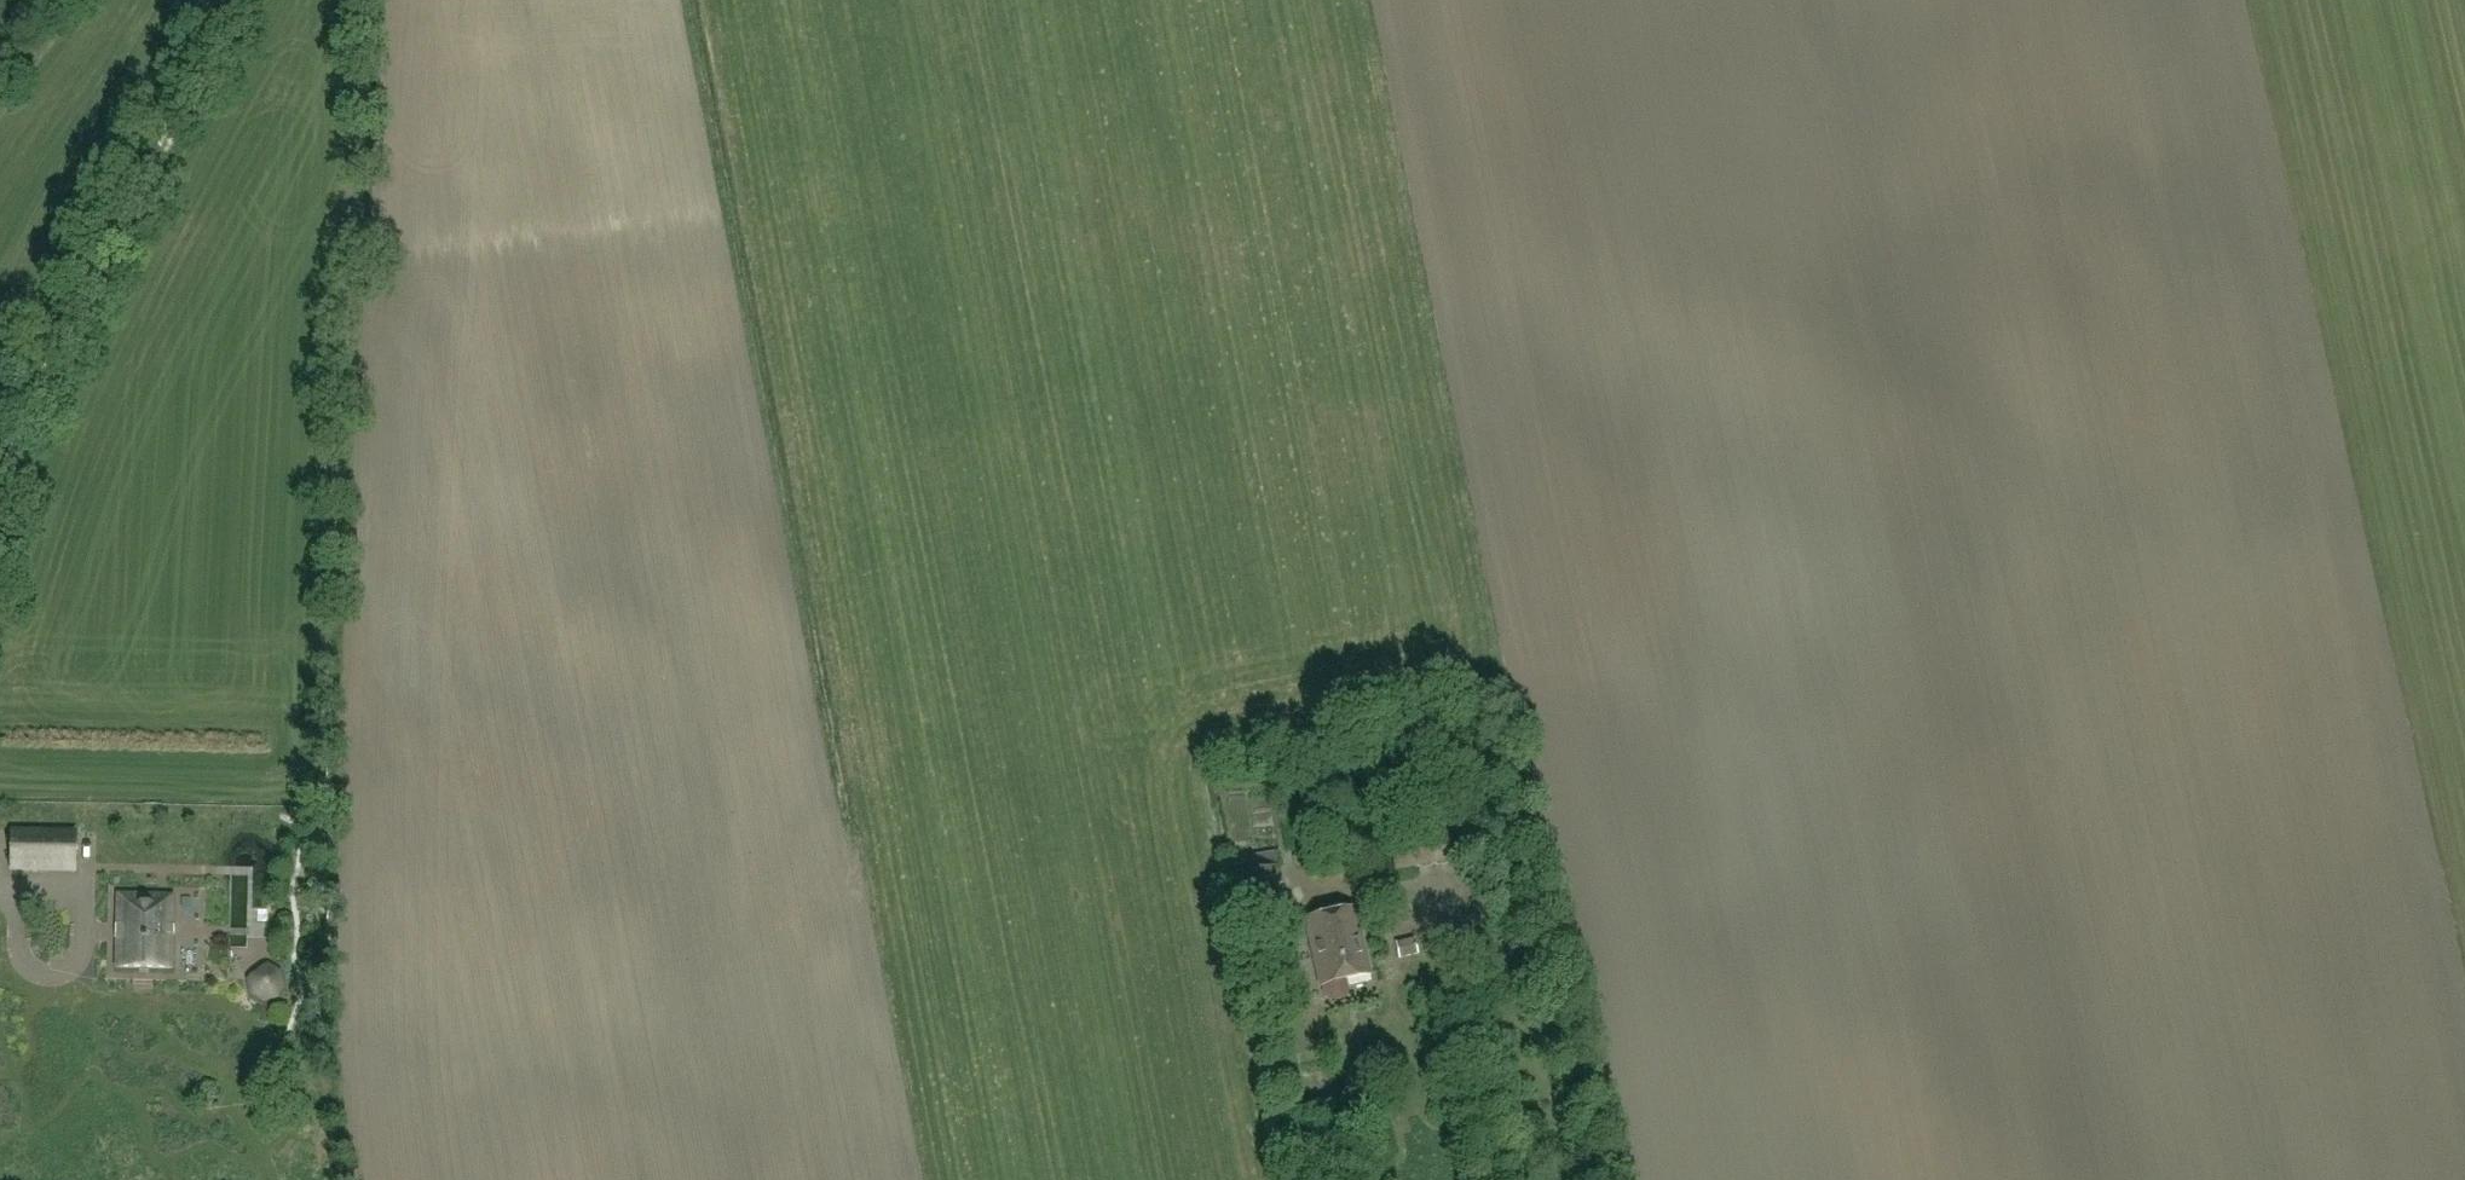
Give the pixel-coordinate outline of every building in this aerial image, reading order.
[(13,831),(12,870),(75,871),(76,833),(13,831)] [(1397,870),(1454,859),(1450,835),(1392,846),(1397,870)] [(1249,922),(1289,914),(1276,851),(1246,856),(1249,872),(1239,874),(1249,922)] [(173,897),(119,896),(118,968),(171,969),(173,897)] [(1347,982),(1371,976),(1356,910),(1307,921),(1323,987),(1324,987),(1326,998),(1335,1003),(1344,1001),(1349,993),(1347,982)] [(1400,957),(1419,953),(1415,939),(1396,943),(1400,957)]
